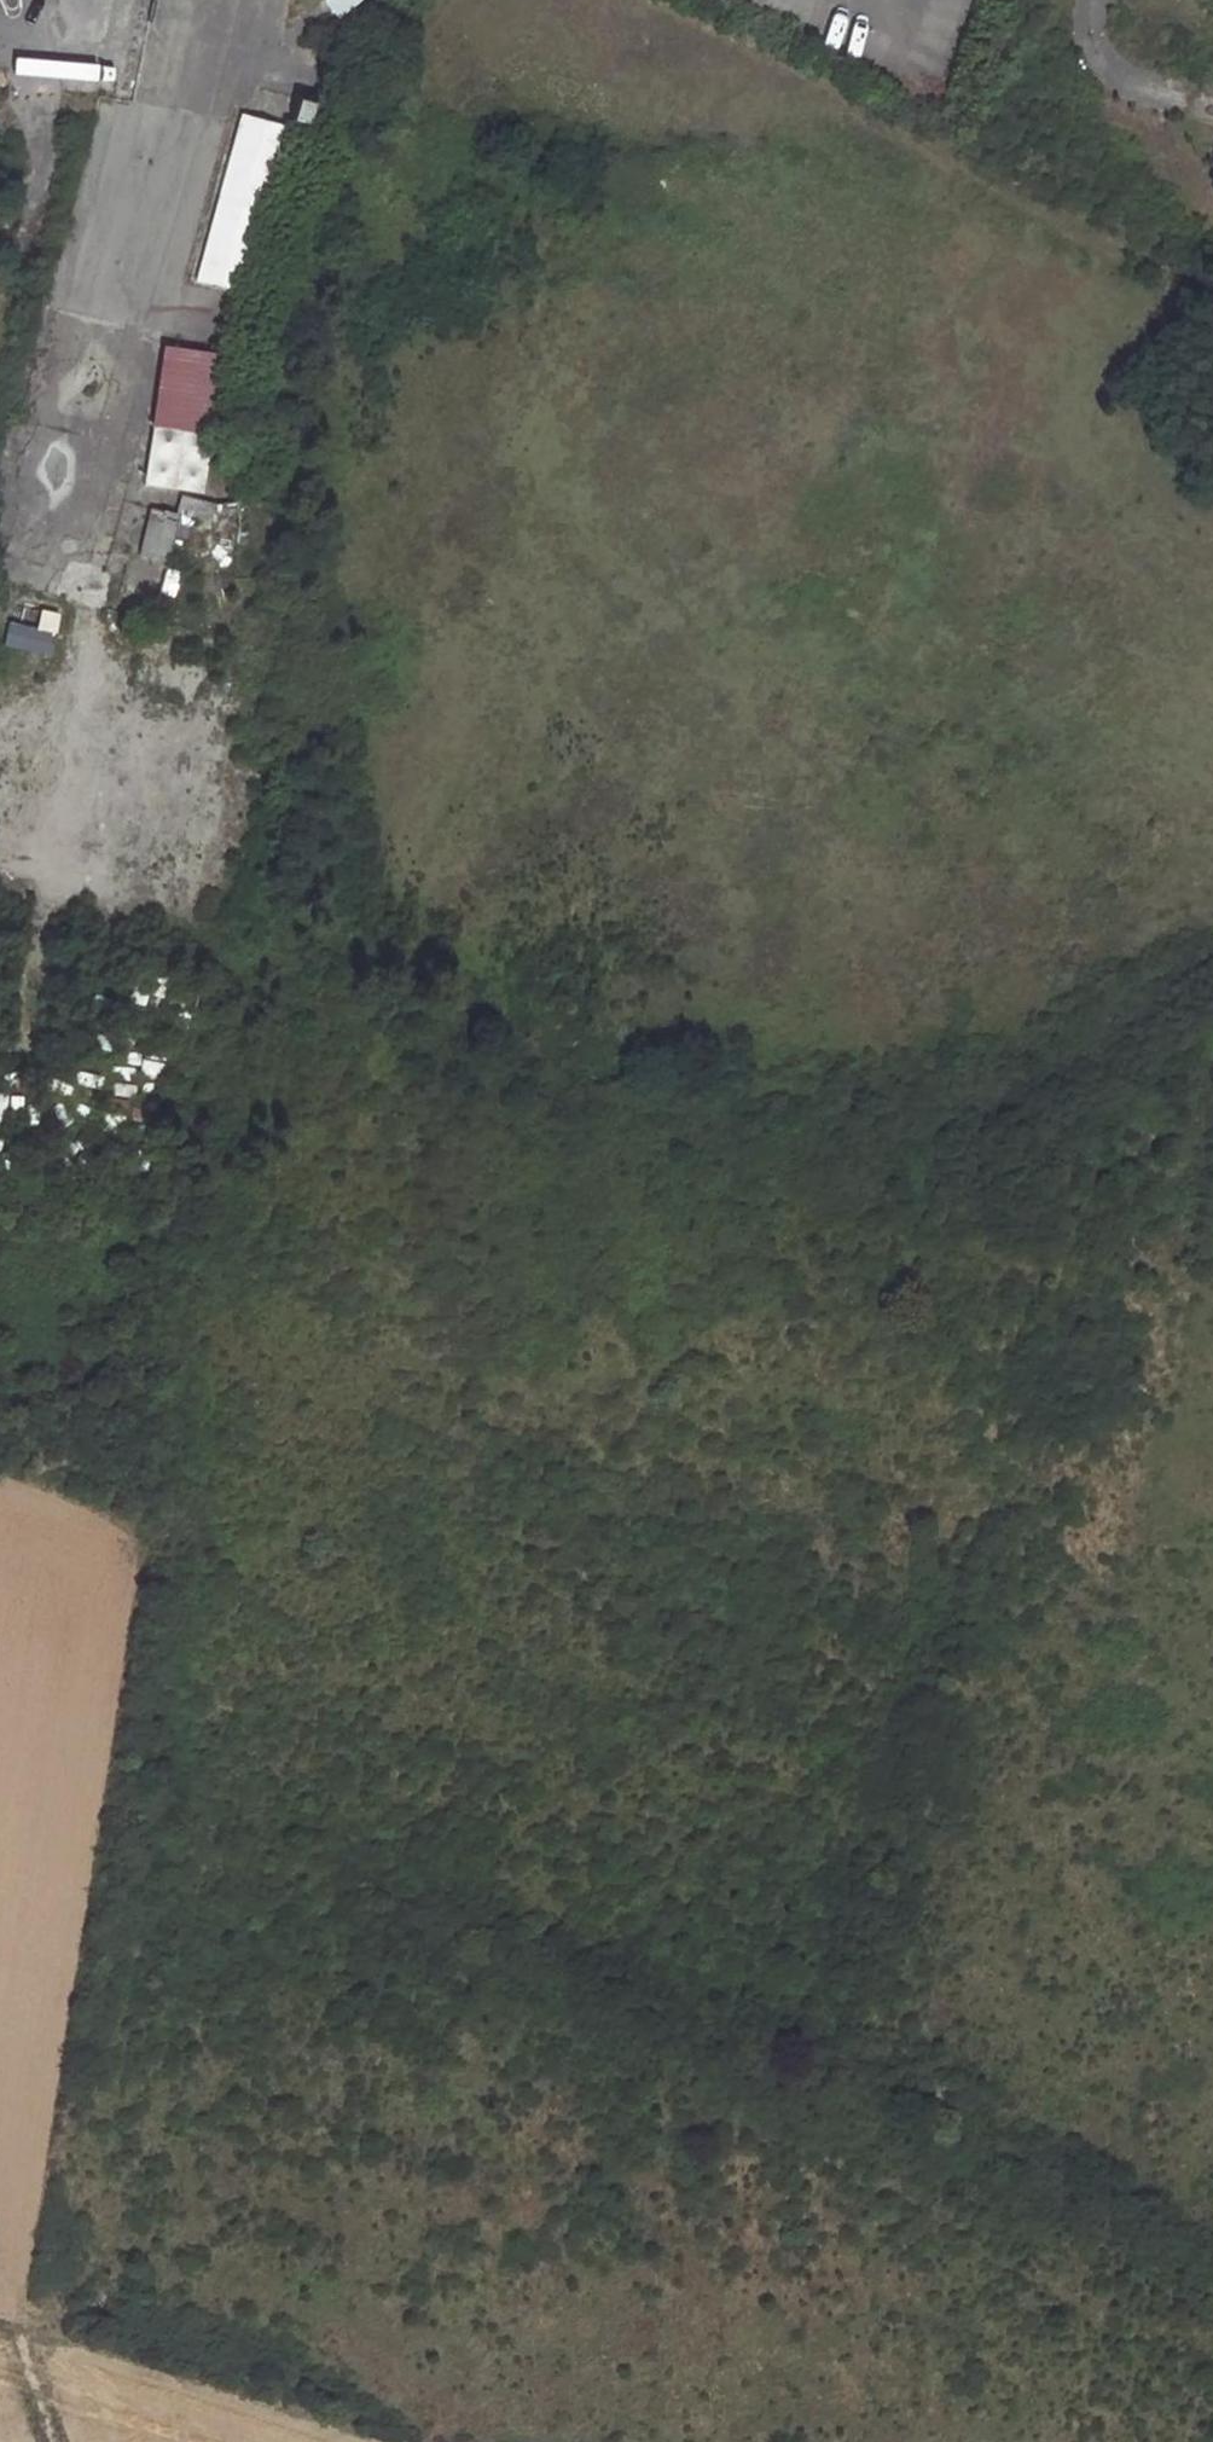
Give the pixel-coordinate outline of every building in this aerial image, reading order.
[(337,21),(364,0),(321,0),(337,21)] [(316,106),(301,102),(296,122),(311,126),(316,106)] [(288,129),(242,116),(239,129),(197,281),(243,294),(288,129)] [(142,487),(204,495),(223,355),(161,347),(142,487)] [(173,530),(148,524),(140,555),(166,561),(173,530)] [(48,656),(52,634),(7,627),(4,649),(48,656)]
